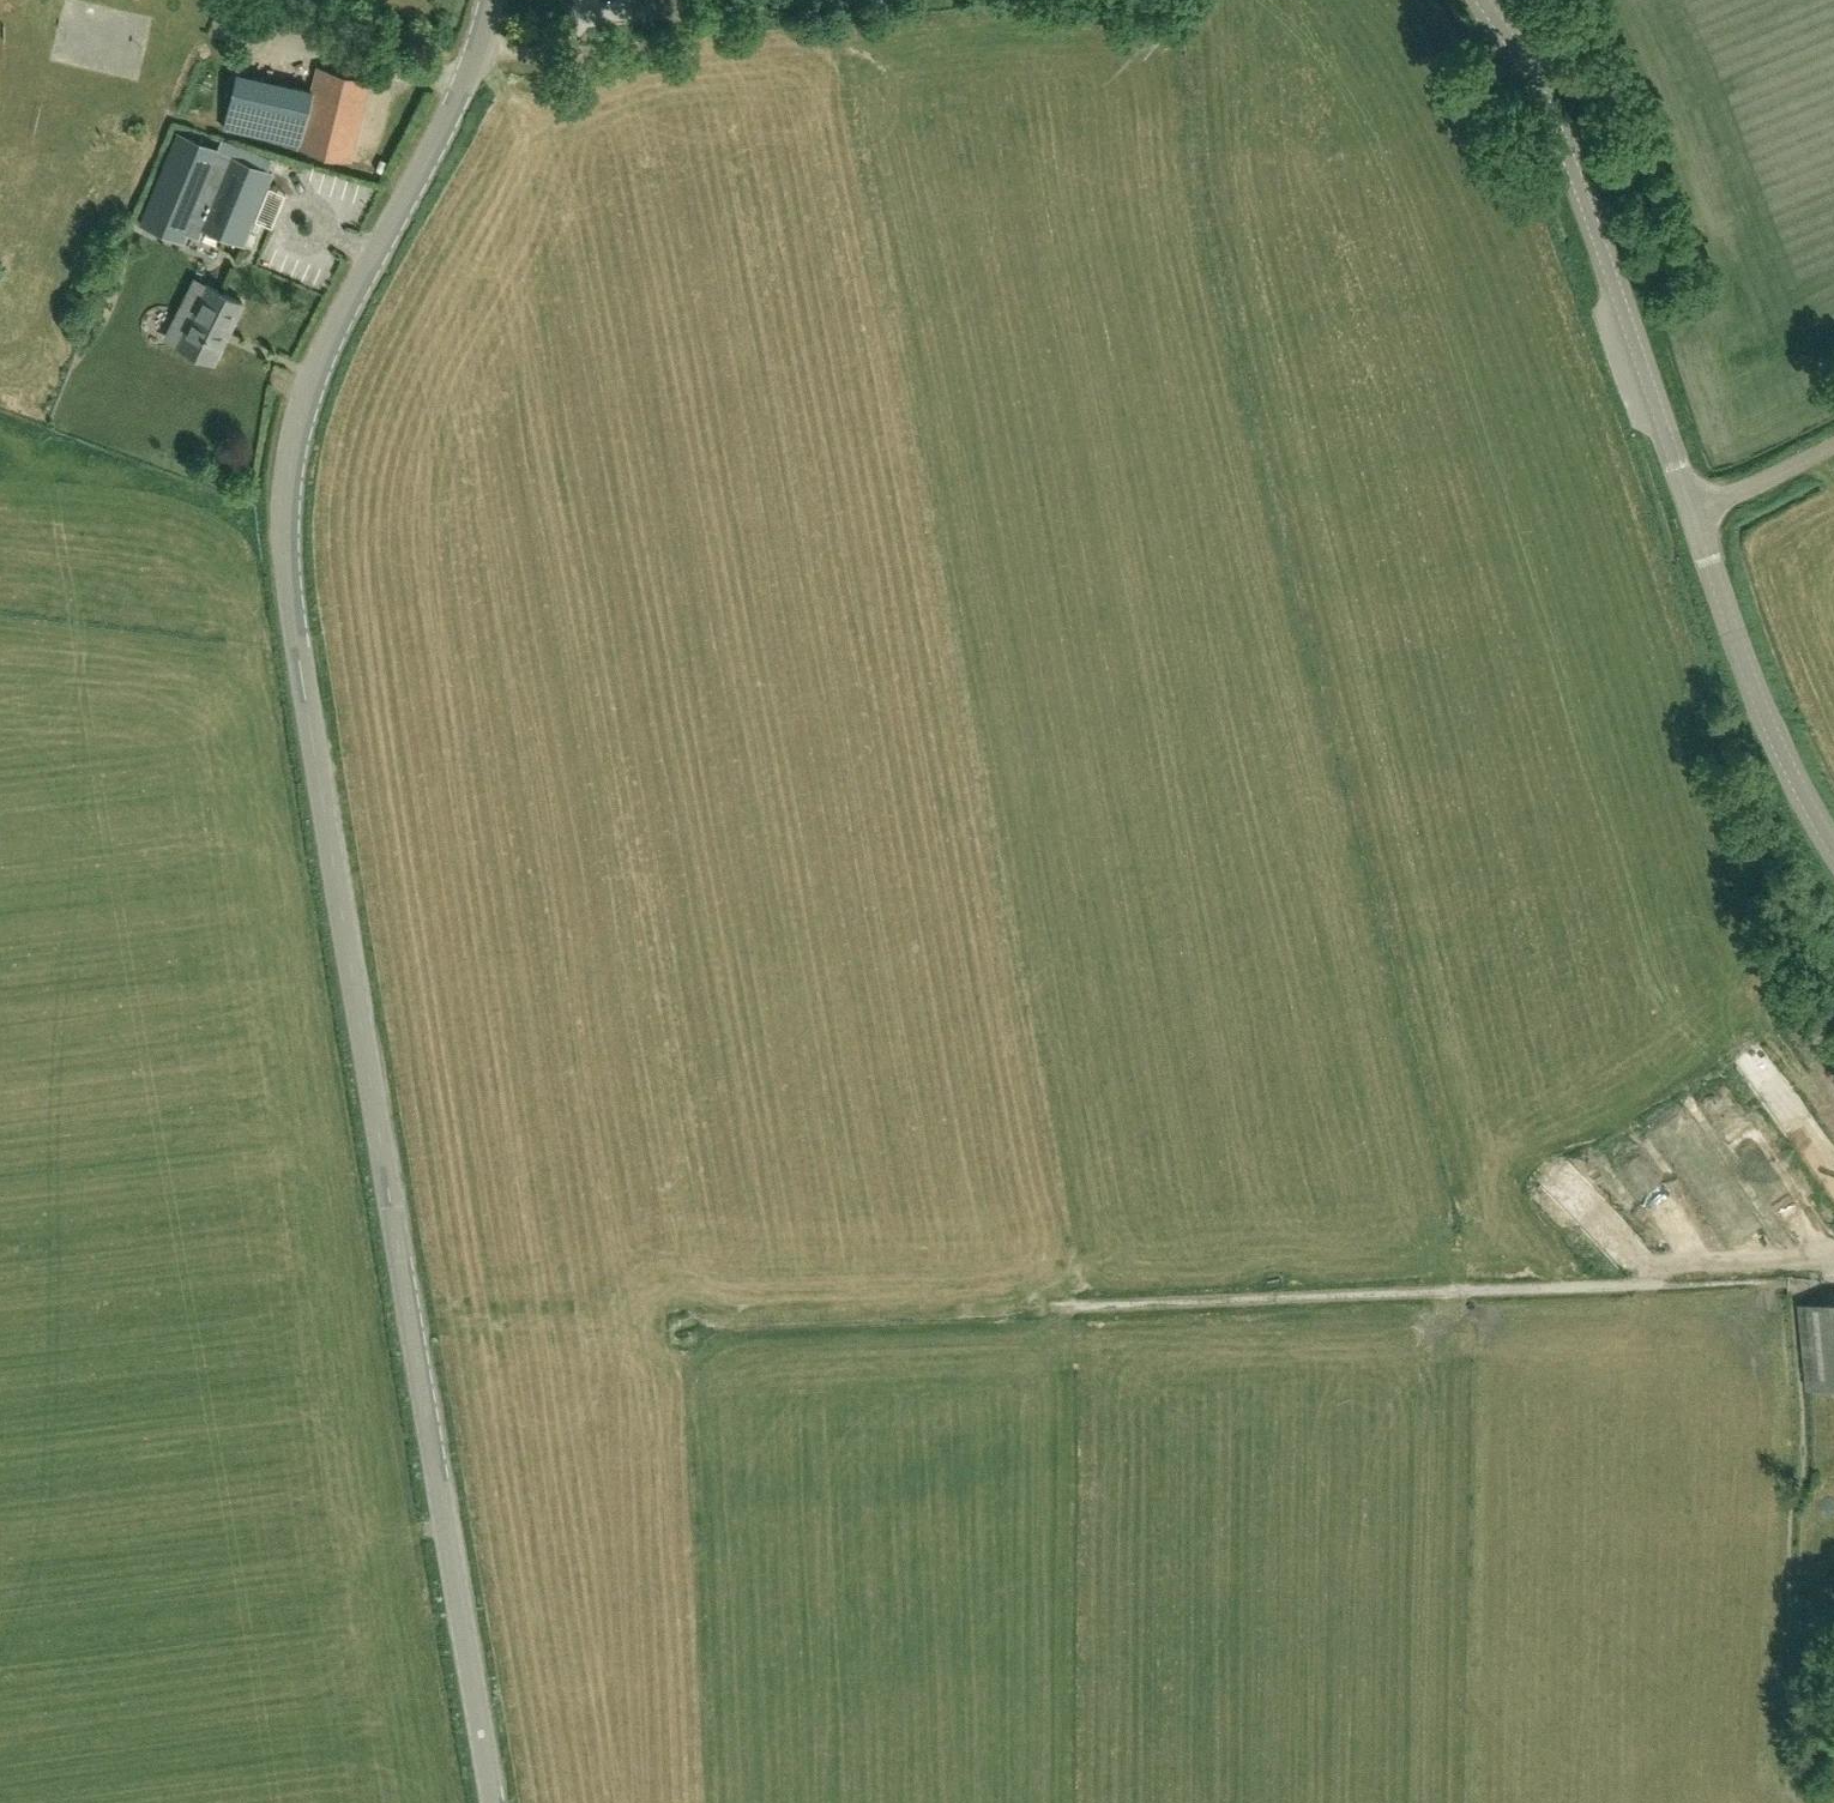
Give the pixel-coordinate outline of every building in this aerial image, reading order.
[(317,68),(299,145),(351,157),(369,80),(317,68)] [(245,242),(272,170),(275,162),(240,148),(237,156),(223,151),(195,222),(245,242)] [(242,303),(206,285),(192,278),(165,334),(178,340),(214,359),(242,303)] [(1655,1161),(1632,1175),(1662,1222),(1685,1208),(1655,1161)] [(1801,1304),(1807,1388),(1833,1386),(1833,1301),(1801,1304)]
